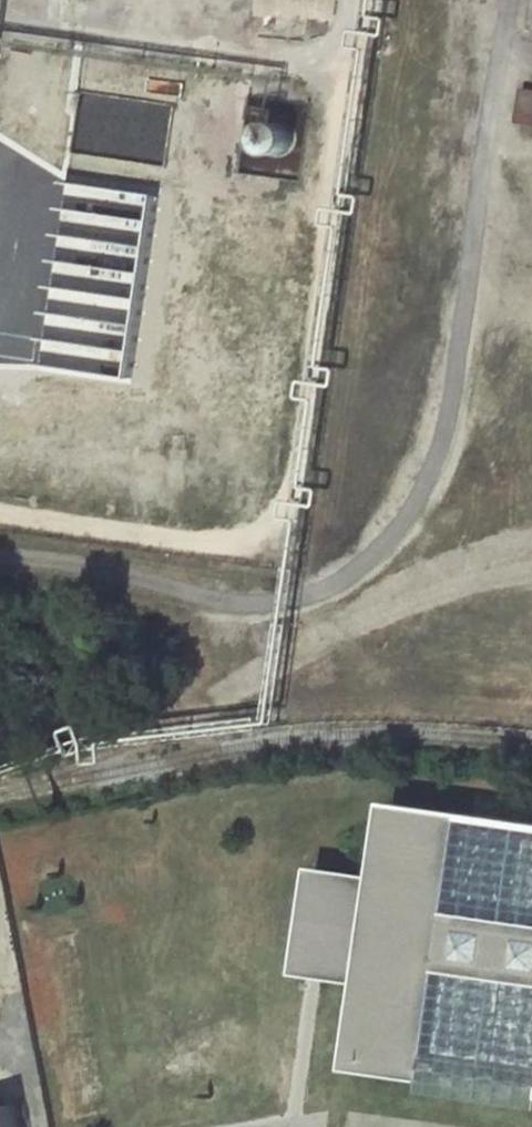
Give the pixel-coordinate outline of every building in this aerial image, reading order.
[(526,89),(521,123),(531,124),(531,89),(526,89)] [(260,101),(250,179),(308,189),(318,109),(260,101)] [(215,127),(212,130),(211,132),(210,137),(210,141),(213,147),(217,150),(223,151),(228,151),(232,149),(236,144),(237,140),(237,136),(236,132),(232,126),(226,124),(221,124),(215,127)] [(410,818),(396,914),(374,910),(369,946),(391,949),(377,1045),(531,1067),(531,836),(410,818)] [(0,1109),(0,1126),(23,1126),(19,1105),(0,1109)]
